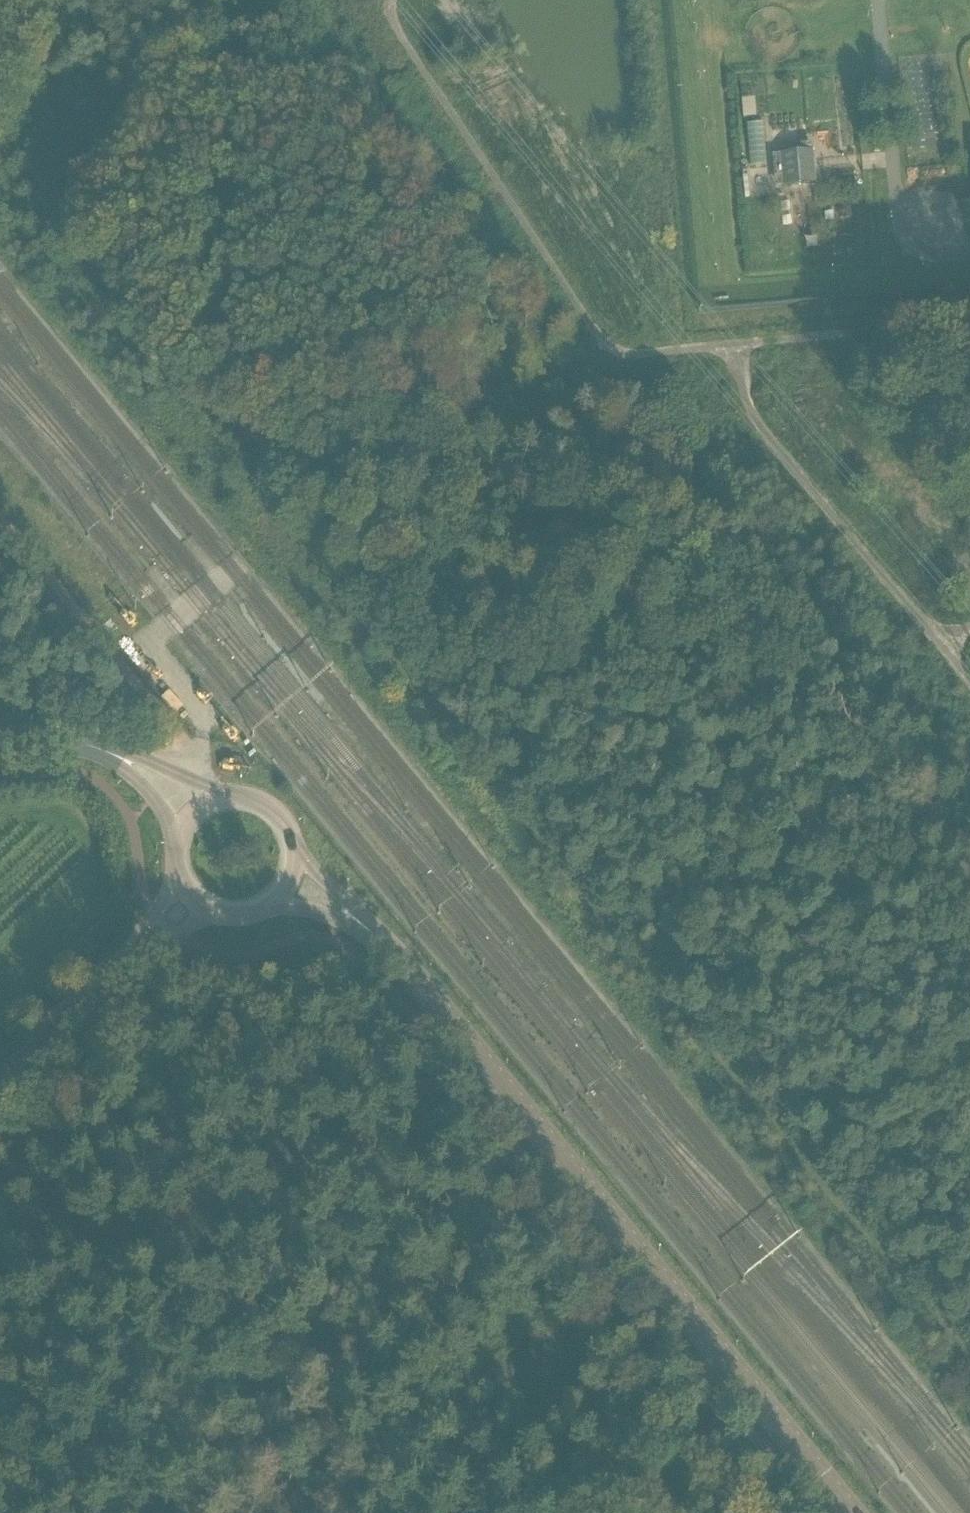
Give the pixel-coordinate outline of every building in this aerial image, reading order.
[(813,153),(788,154),(790,184),(815,183),(813,153)] [(789,202),(781,203),(781,211),(790,210),(789,202)] [(832,212),(824,212),(825,221),(833,220),(832,212)] [(790,216),(782,217),(783,226),(791,225),(790,216)]
